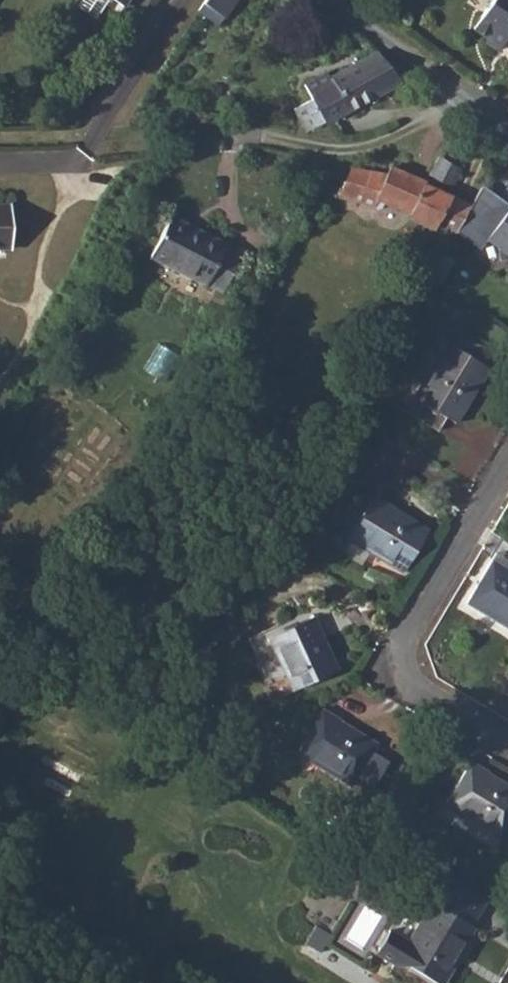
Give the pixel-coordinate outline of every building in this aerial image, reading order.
[(121,10),(128,0),(105,0),(121,10)] [(224,26),(240,0),(206,0),(200,11),(224,26)] [(472,29),(486,38),(483,42),(497,51),(504,40),(507,42),(507,0),(490,0),(472,29)] [(381,58),(377,52),(330,77),(326,71),(305,82),(312,95),(308,97),(310,101),(293,110),(304,132),(363,102),(402,81),(407,81),(407,70),(383,55),(381,58)] [(437,158),(429,175),(450,187),(459,170),(437,158)] [(436,224),(453,232),(469,205),(423,185),(424,181),(390,167),(386,174),(349,167),(338,194),(373,209),(377,199),(409,213),(407,218),(433,229),(436,224)] [(8,248),(7,205),(0,205),(0,248),(8,248)] [(485,237),(507,254),(507,207),(497,222),(485,237)] [(169,217),(149,258),(221,293),(240,256),(223,248),(224,244),(169,217)] [(490,361),(495,351),(465,338),(461,348),(490,361)] [(488,368),(453,347),(445,342),(412,397),(422,403),(413,417),(437,432),(445,418),(454,424),(488,368)] [(373,497),(348,538),(402,573),(427,533),(373,497)] [(495,555),(466,604),(507,629),(507,562),(495,555)] [(313,617),(267,637),(293,691),(338,670),(313,617)] [(321,711),(296,752),(350,785),(375,743),(321,711)] [(248,739),(239,755),(249,761),(258,745),(248,739)] [(445,807),(497,839),(507,821),(507,787),(470,764),(445,807)] [(425,883),(417,897),(430,905),(396,960),(434,982),(439,982),(473,929),(470,927),(478,915),(425,883)] [(373,960),(366,972),(378,979),(385,968),(373,960)]
